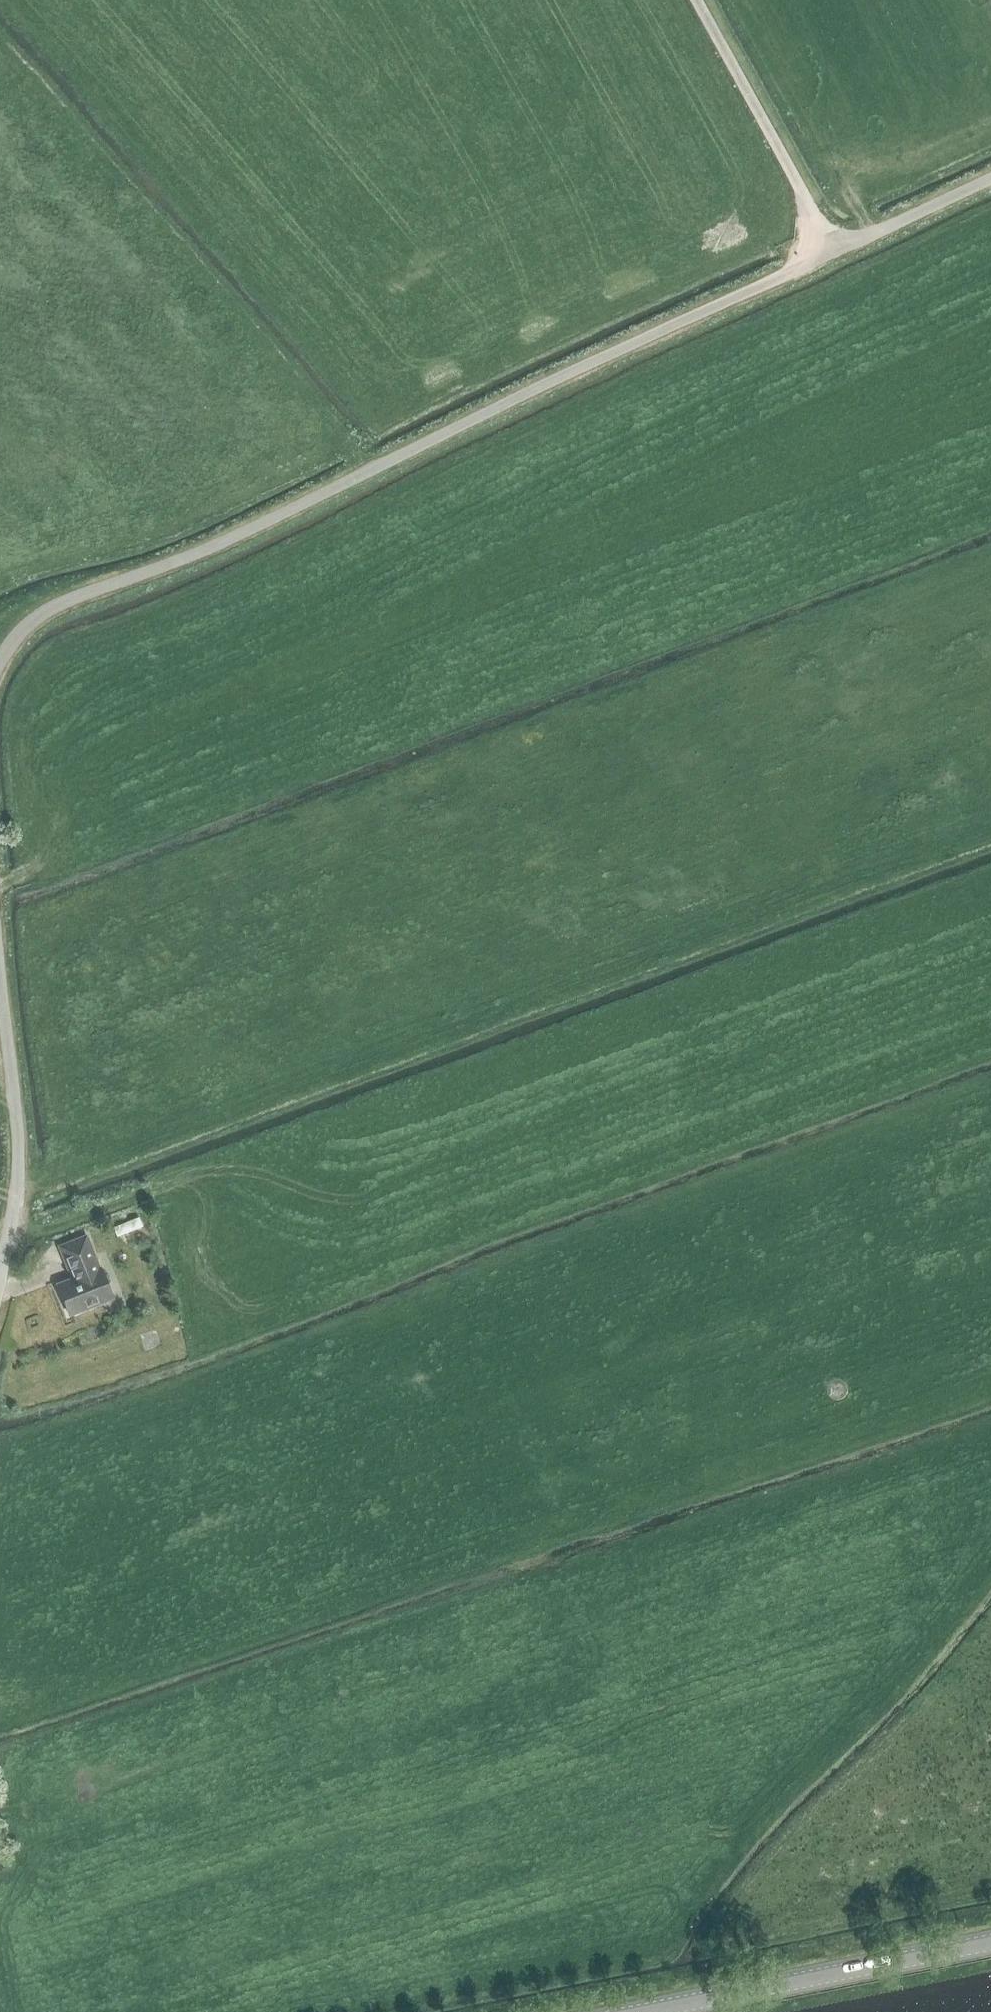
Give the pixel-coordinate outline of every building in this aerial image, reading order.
[(142,1226),(138,1217),(112,1227),(116,1236),(142,1226)] [(67,1312),(110,1295),(98,1264),(97,1265),(84,1233),(58,1243),(70,1275),(55,1281),(67,1312)]
